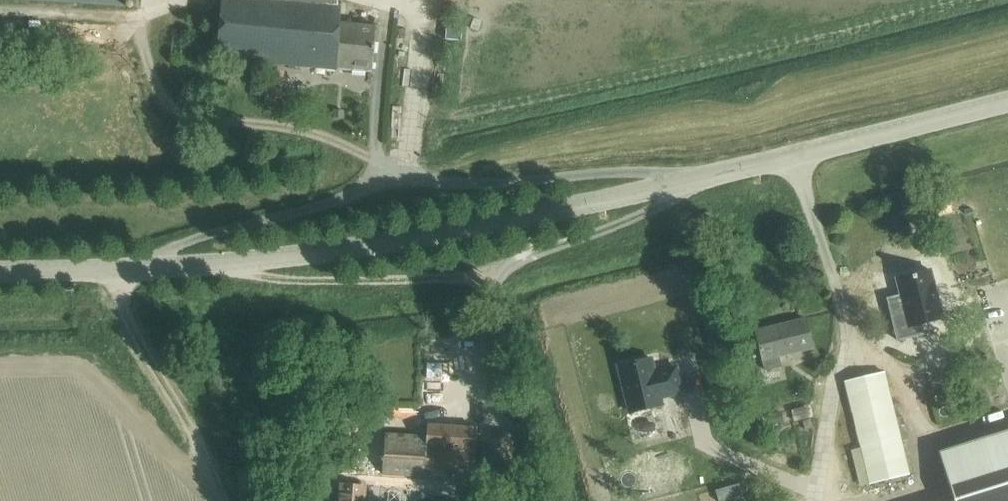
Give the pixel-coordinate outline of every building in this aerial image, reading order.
[(216,59),(371,73),(376,26),(339,23),(341,7),(337,6),(338,0),(222,0),(216,59)] [(447,27),(446,39),(461,41),(462,28),(447,27)] [(714,224),(711,213),(699,215),(702,227),(714,224)] [(900,296),(887,300),(897,341),(924,335),(921,324),(942,319),(930,271),(896,279),(900,296)] [(756,331),(763,361),(765,372),(781,368),(779,357),(813,349),(806,319),(756,331)] [(652,347),(620,355),(631,401),(664,393),(661,386),(683,381),(676,355),(662,359),(663,361),(656,363),(652,347)] [(957,370),(942,374),(945,388),(960,384),(957,370)] [(870,485),(910,475),(884,373),(845,383),(870,485)] [(782,410),(767,414),(770,425),(784,422),(782,410)] [(810,419),(802,422),(805,430),(813,428),(810,419)] [(384,473),(423,476),(423,470),(474,473),(477,429),(428,426),(427,438),(387,435),(384,473)] [(939,453),(954,500),(1007,500),(1007,432),(939,453)] [(485,437),(482,467),(508,469),(510,438),(485,437)] [(714,489),(718,500),(724,500),(742,496),(738,482),(714,489)] [(339,500),(365,500),(366,486),(340,484),(339,500)]
